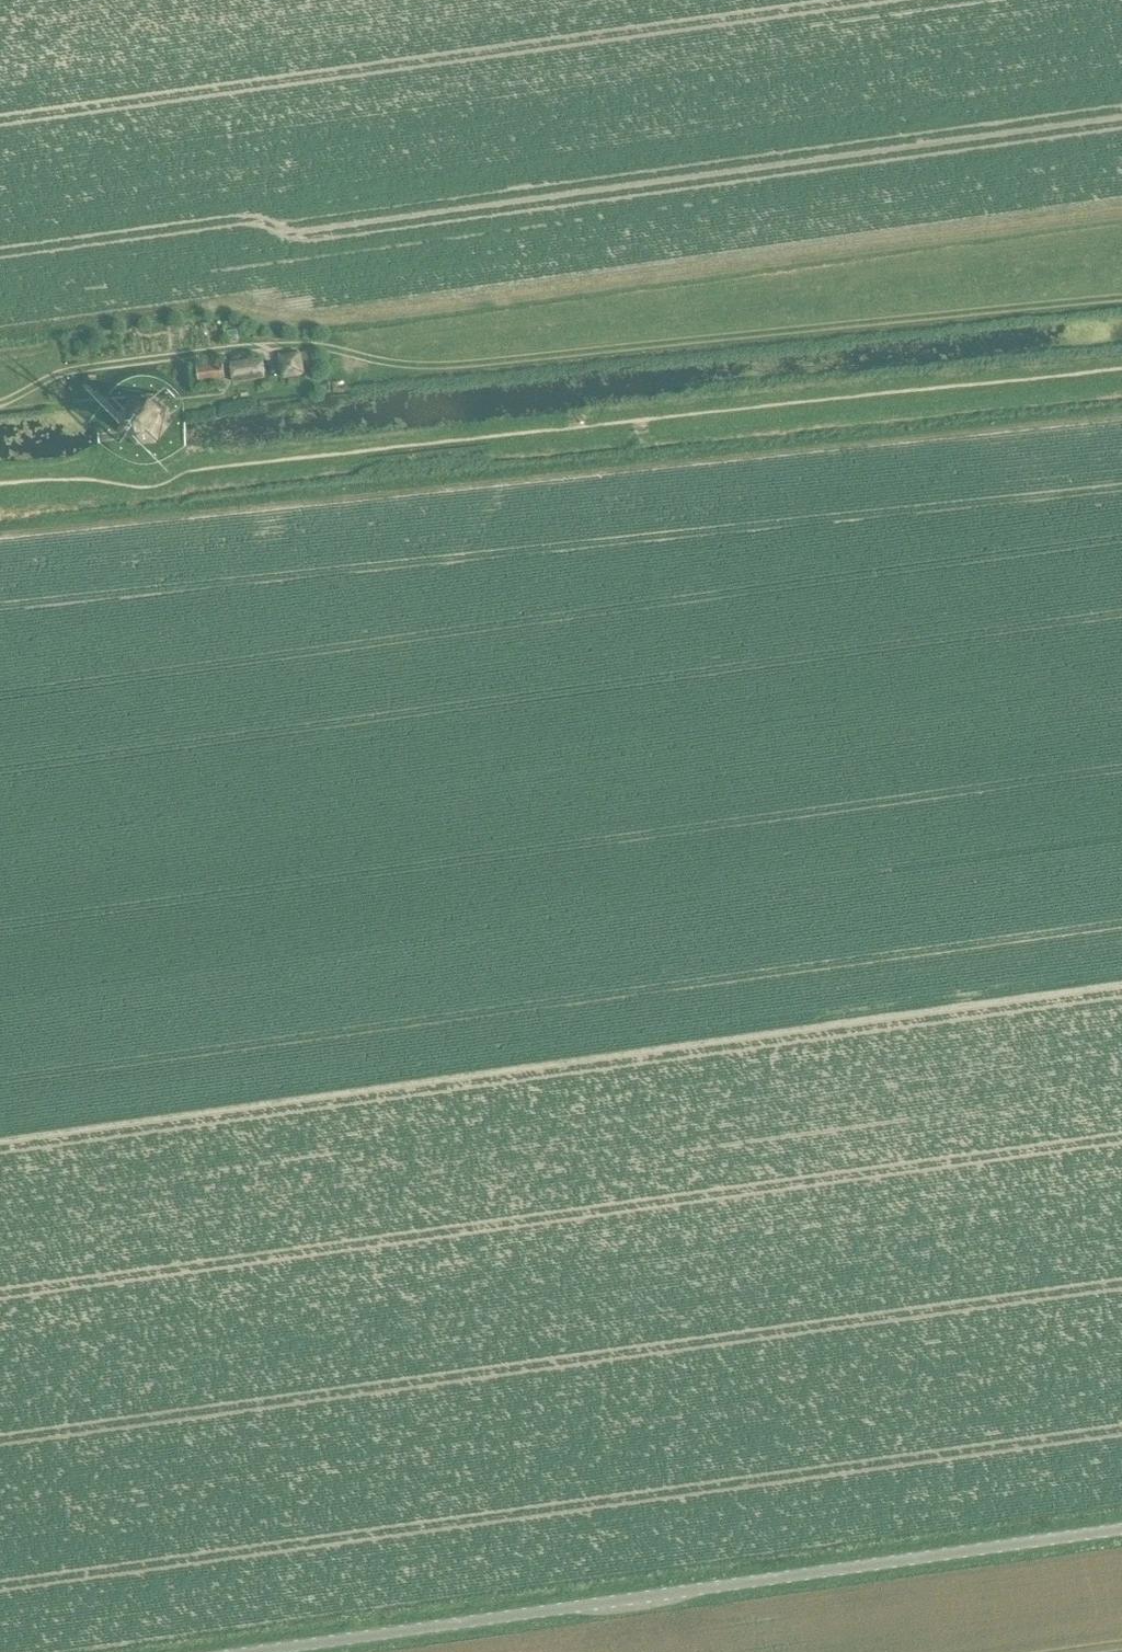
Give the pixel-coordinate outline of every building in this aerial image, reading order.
[(284,380),(303,376),(304,373),(302,353),(279,356),(277,358),(282,378),(284,380)] [(264,378),(262,359),(231,363),(234,382),(264,378)] [(200,382),(223,378),(222,365),(198,368),(200,382)]
